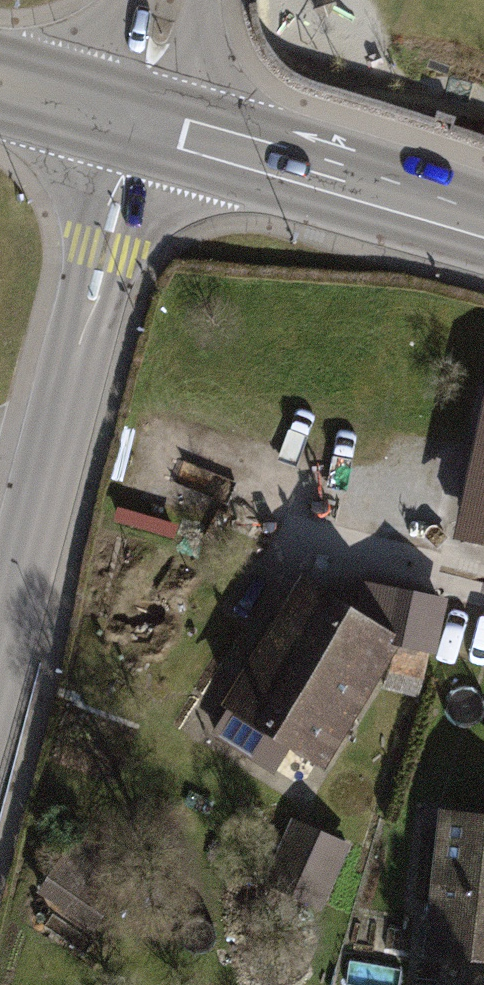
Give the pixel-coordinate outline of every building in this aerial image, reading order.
[(463,528),(483,533),(483,446),(463,528)] [(359,609),(305,577),(226,709),(292,748),(326,768),(379,687),(401,641),(359,609)] [(448,598),(364,579),(359,609),(401,641),(379,687),(420,699),(434,653),(438,654),(448,598)] [(292,748),(226,709),(212,733),(278,771),(292,748)] [(435,817),(417,954),(483,962),(483,824),(435,817)] [(321,917),(354,846),(294,818),(261,890),(321,917)]
